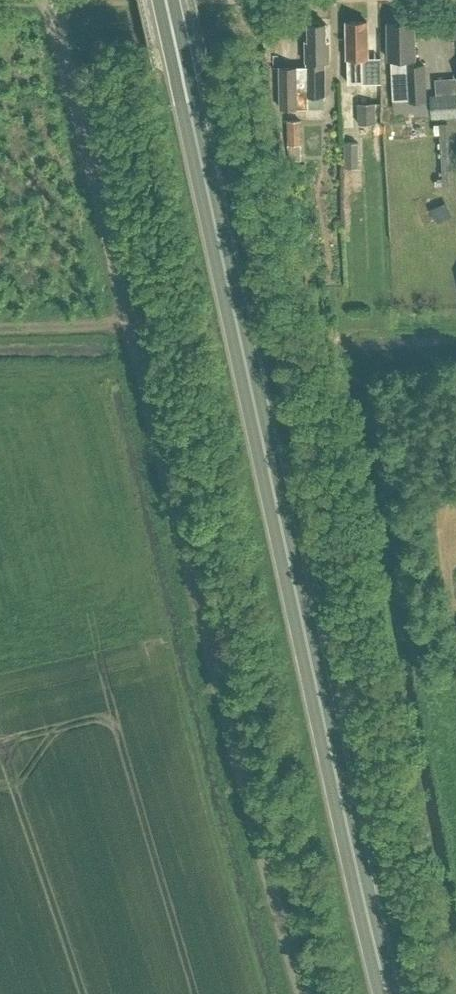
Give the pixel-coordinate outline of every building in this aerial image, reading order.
[(394,57),(394,66),(393,66),(394,98),(426,97),(425,65),(414,65),(414,61),(416,61),(415,22),(411,22),(409,20),(403,20),(401,22),(388,22),(389,58),(394,57)] [(363,82),(363,57),(372,57),(371,42),(368,42),(367,21),(347,21),(348,82),(363,82)] [(309,40),(306,40),(306,61),(307,61),(307,66),(280,66),(281,108),(308,107),(308,95),(325,95),(325,61),(330,61),(329,44),(327,44),(326,23),(309,23),(309,40)] [(431,117),(455,115),(455,95),(430,96),(431,117)] [(358,104),(358,124),(376,124),(376,104),(358,104)] [(299,120),(286,121),(288,159),(301,159),(299,120)] [(448,122),(437,122),(440,186),(452,185),(448,122)] [(345,141),(345,166),(358,165),(358,141),(345,141)]
